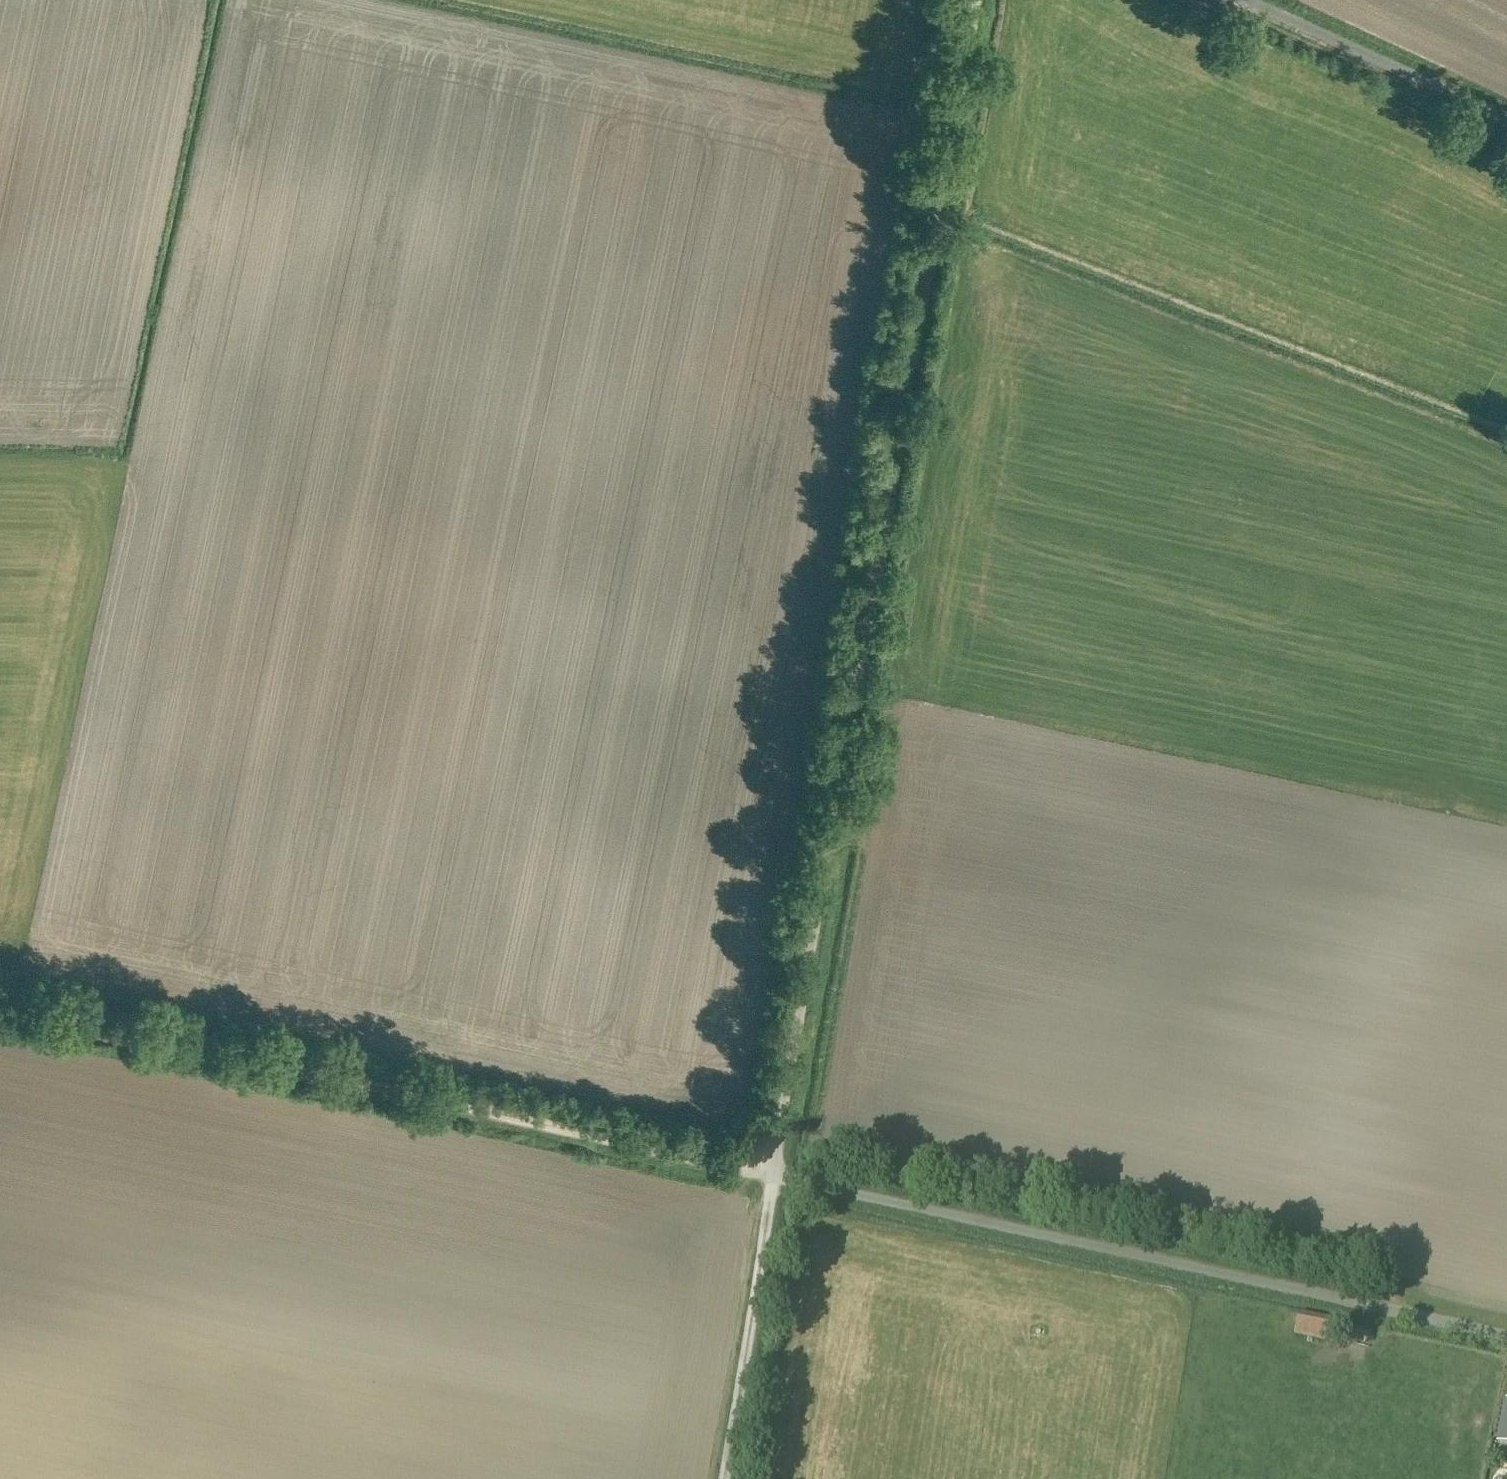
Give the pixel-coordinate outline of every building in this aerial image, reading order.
[(1506,1403),(1498,1442),(1506,1444),(1506,1403)]
